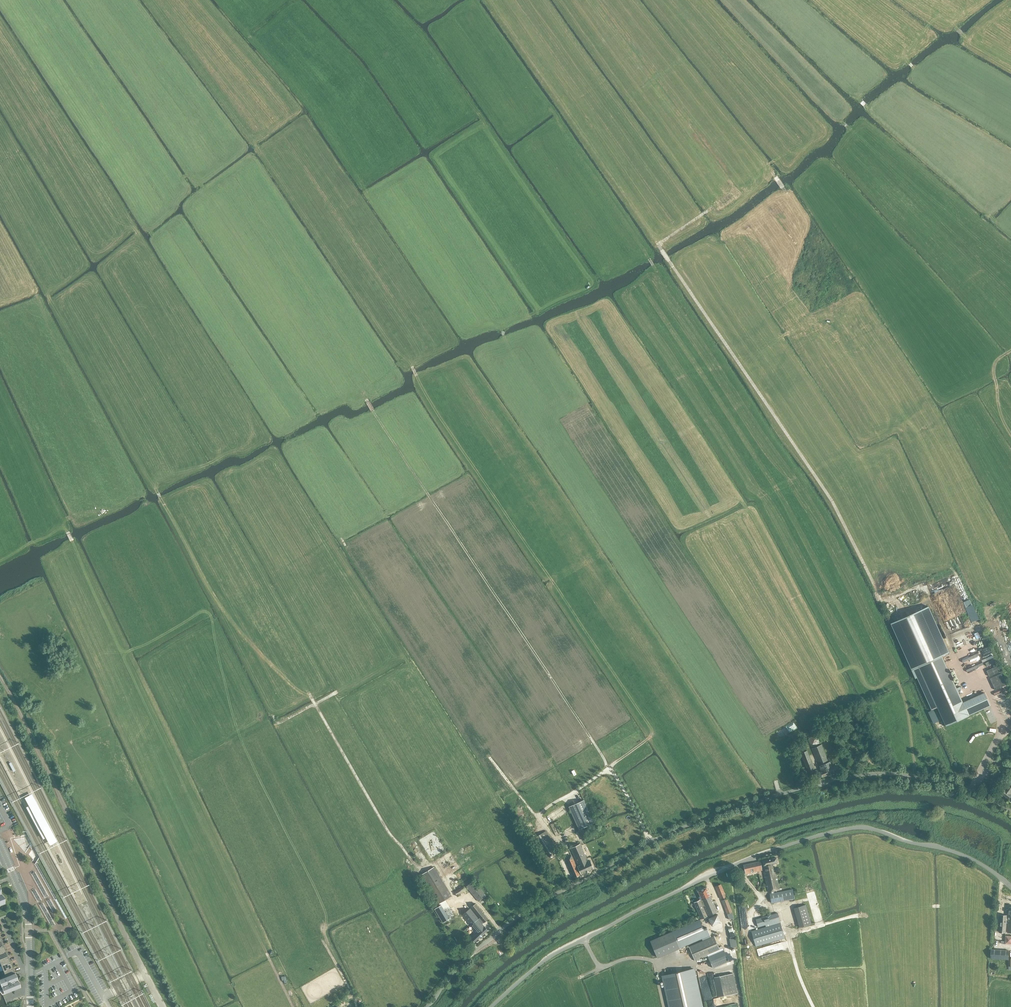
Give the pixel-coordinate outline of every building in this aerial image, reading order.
[(949,653),(932,616),(928,606),(890,623),(911,670),(942,656),(949,653)] [(984,645),(974,648),(976,652),(973,653),(986,649),(984,645)] [(937,708),(946,726),(969,716),(968,715),(990,705),(984,692),(963,702),(942,656),(911,670),(931,709),(937,708)] [(986,671),(989,676),(1000,671),(997,665),(986,671)] [(990,678),(992,684),(1004,679),(1001,673),(990,678)] [(1006,685),(1004,679),(992,684),(995,690),(1006,685)] [(823,731),(824,733),(825,735),(834,730),(831,726),(823,731)] [(808,738),(812,746),(820,743),(817,734),(808,738)] [(823,777),(824,776),(828,775),(833,773),(838,770),(836,765),(835,763),(833,764),(833,763),(831,764),(830,762),(828,762),(821,745),(812,749),(819,767),(821,771),(821,772),(823,777)] [(808,771),(814,768),(807,751),(801,753),(808,771)] [(1001,793),(1009,799),(1010,796),(1010,779),(1001,793)] [(33,793),(25,796),(36,819),(39,817),(39,819),(43,817),(42,815),(43,814),(33,793)] [(583,799),(568,807),(580,829),(594,822),(583,799)] [(564,831),(573,826),(568,816),(559,820),(564,831)] [(587,838),(582,829),(578,831),(582,840),(587,838)] [(47,838),(51,844),(57,840),(52,831),(50,833),(51,835),(47,838)] [(546,862),(560,854),(546,831),(532,839),(546,862)] [(566,836),(571,845),(579,841),(575,832),(566,836)] [(581,875),(594,869),(590,860),(588,861),(580,844),(571,848),(579,866),(578,866),(578,867),(577,868),(571,855),(566,858),(574,878),(580,875),(577,869),(579,869),(581,874),(581,875)] [(441,862),(448,875),(470,862),(466,854),(470,852),(467,847),(441,862)] [(768,892),(771,891),(771,893),(770,893),(772,903),(795,899),(793,890),(780,892),(775,893),(774,890),(781,889),(780,888),(779,888),(775,872),(773,863),(777,862),(776,857),(762,861),(765,871),(764,871),(768,892)] [(762,870),(760,861),(744,865),(746,874),(762,870)] [(67,917),(37,863),(35,865),(38,870),(65,918),(67,917)] [(438,904),(452,896),(434,867),(421,875),(438,904)] [(479,901),(486,895),(474,880),(466,886),(479,901)] [(721,899),(726,897),(721,884),(716,886),(721,899)] [(457,896),(466,890),(463,886),(455,892),(457,896)] [(702,900),(704,905),(709,916),(717,912),(707,887),(698,891),(702,900)] [(729,919),(734,918),(732,912),(727,898),(722,900),(729,919)] [(460,900),(454,906),(459,911),(465,905),(460,900)] [(704,905),(702,900),(700,900),(694,903),(701,919),(707,916),(703,906),(704,905)] [(476,904),(471,907),(479,917),(478,918),(479,919),(482,923),(488,919),(476,904)] [(800,927),(811,924),(806,904),(794,908),(800,927)] [(443,922),(449,918),(441,905),(435,909),(443,922)] [(482,924),(482,923),(479,919),(470,908),(462,915),(477,933),(472,939),(475,942),(488,930),(484,927),(482,924)] [(756,946),(785,937),(778,913),(756,919),(758,927),(765,925),(766,927),(751,931),(756,946)] [(719,914),(709,917),(712,925),(722,921),(719,914)] [(658,958),(707,936),(700,920),(651,941),(658,958)] [(6,976),(0,978),(0,991),(2,993),(21,986),(20,982),(18,979),(18,978),(17,978),(15,973),(15,972),(0,935),(0,962),(6,976)] [(689,947),(695,961),(720,950),(714,936),(689,947)] [(723,949),(720,950),(708,955),(713,968),(729,961),(723,949)] [(991,958),(1008,960),(1009,951),(991,949),(991,958)] [(702,1006),(694,969),(663,976),(670,1006),(700,1006),(702,1006)] [(733,973),(725,975),(714,977),(719,997),(737,993),(733,973)] [(63,1005),(74,999),(72,994),(60,999),(63,1005)]
